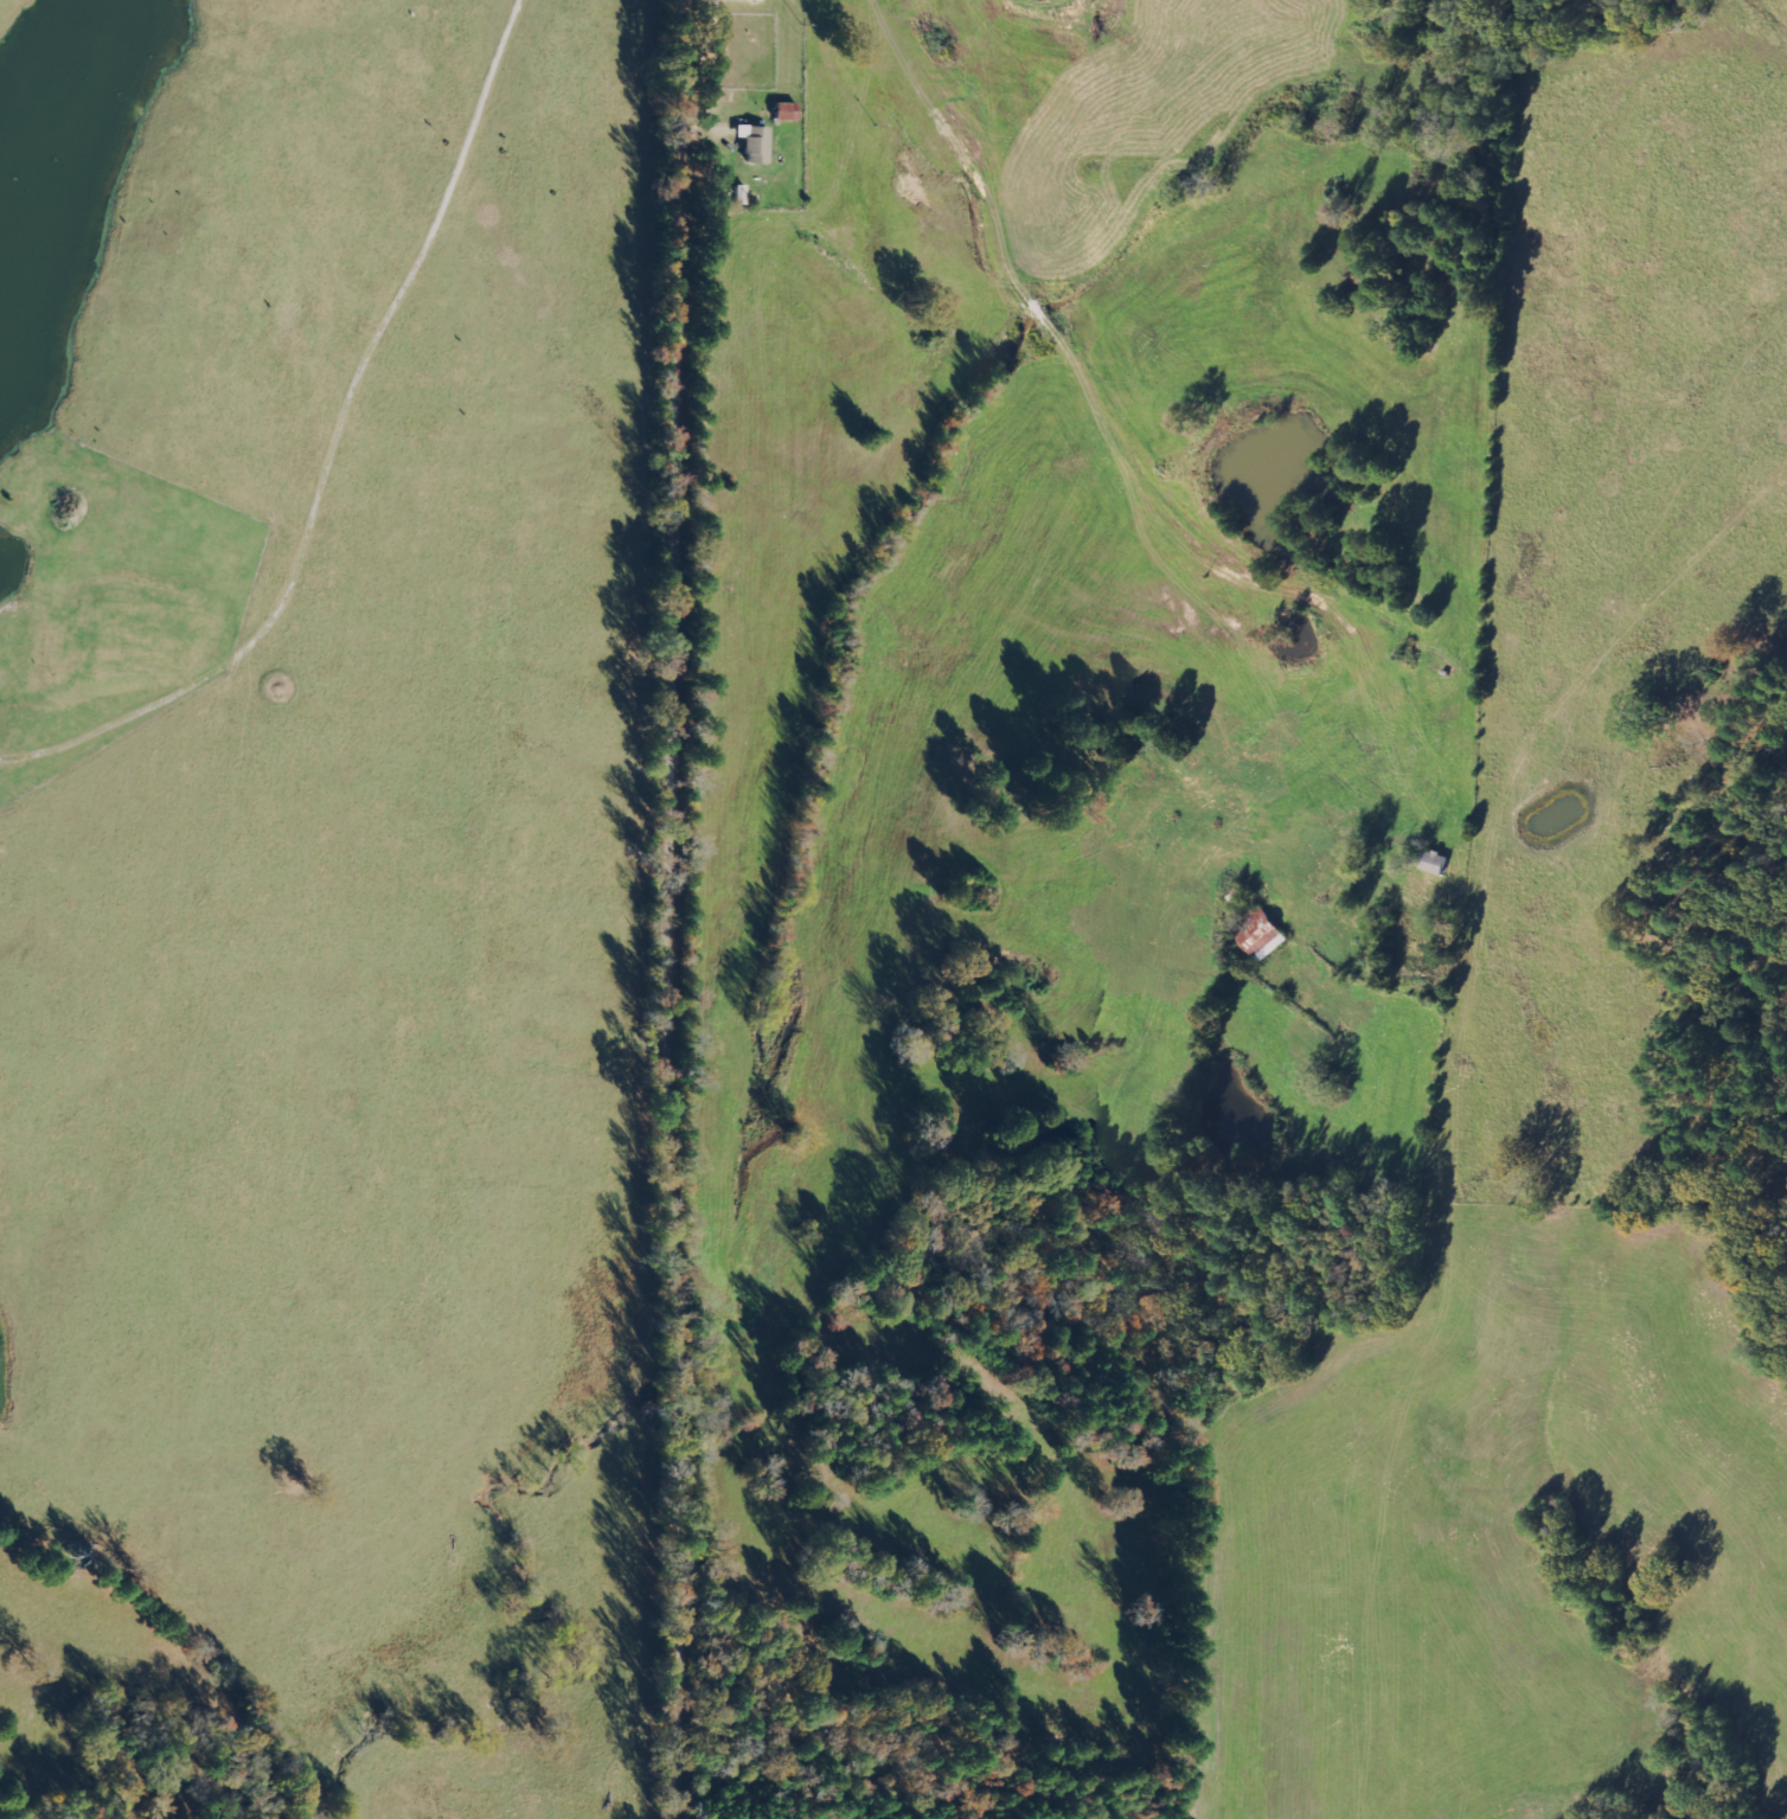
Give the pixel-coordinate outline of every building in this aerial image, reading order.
[(743,163),(767,164),(768,127),(735,126),(735,138),(744,138),(743,163)] [(1443,875),(1448,855),(1425,849),(1420,869),(1443,875)] [(1234,936),(1261,964),(1289,938),(1259,906),(1248,916),(1252,920),(1234,936)]
